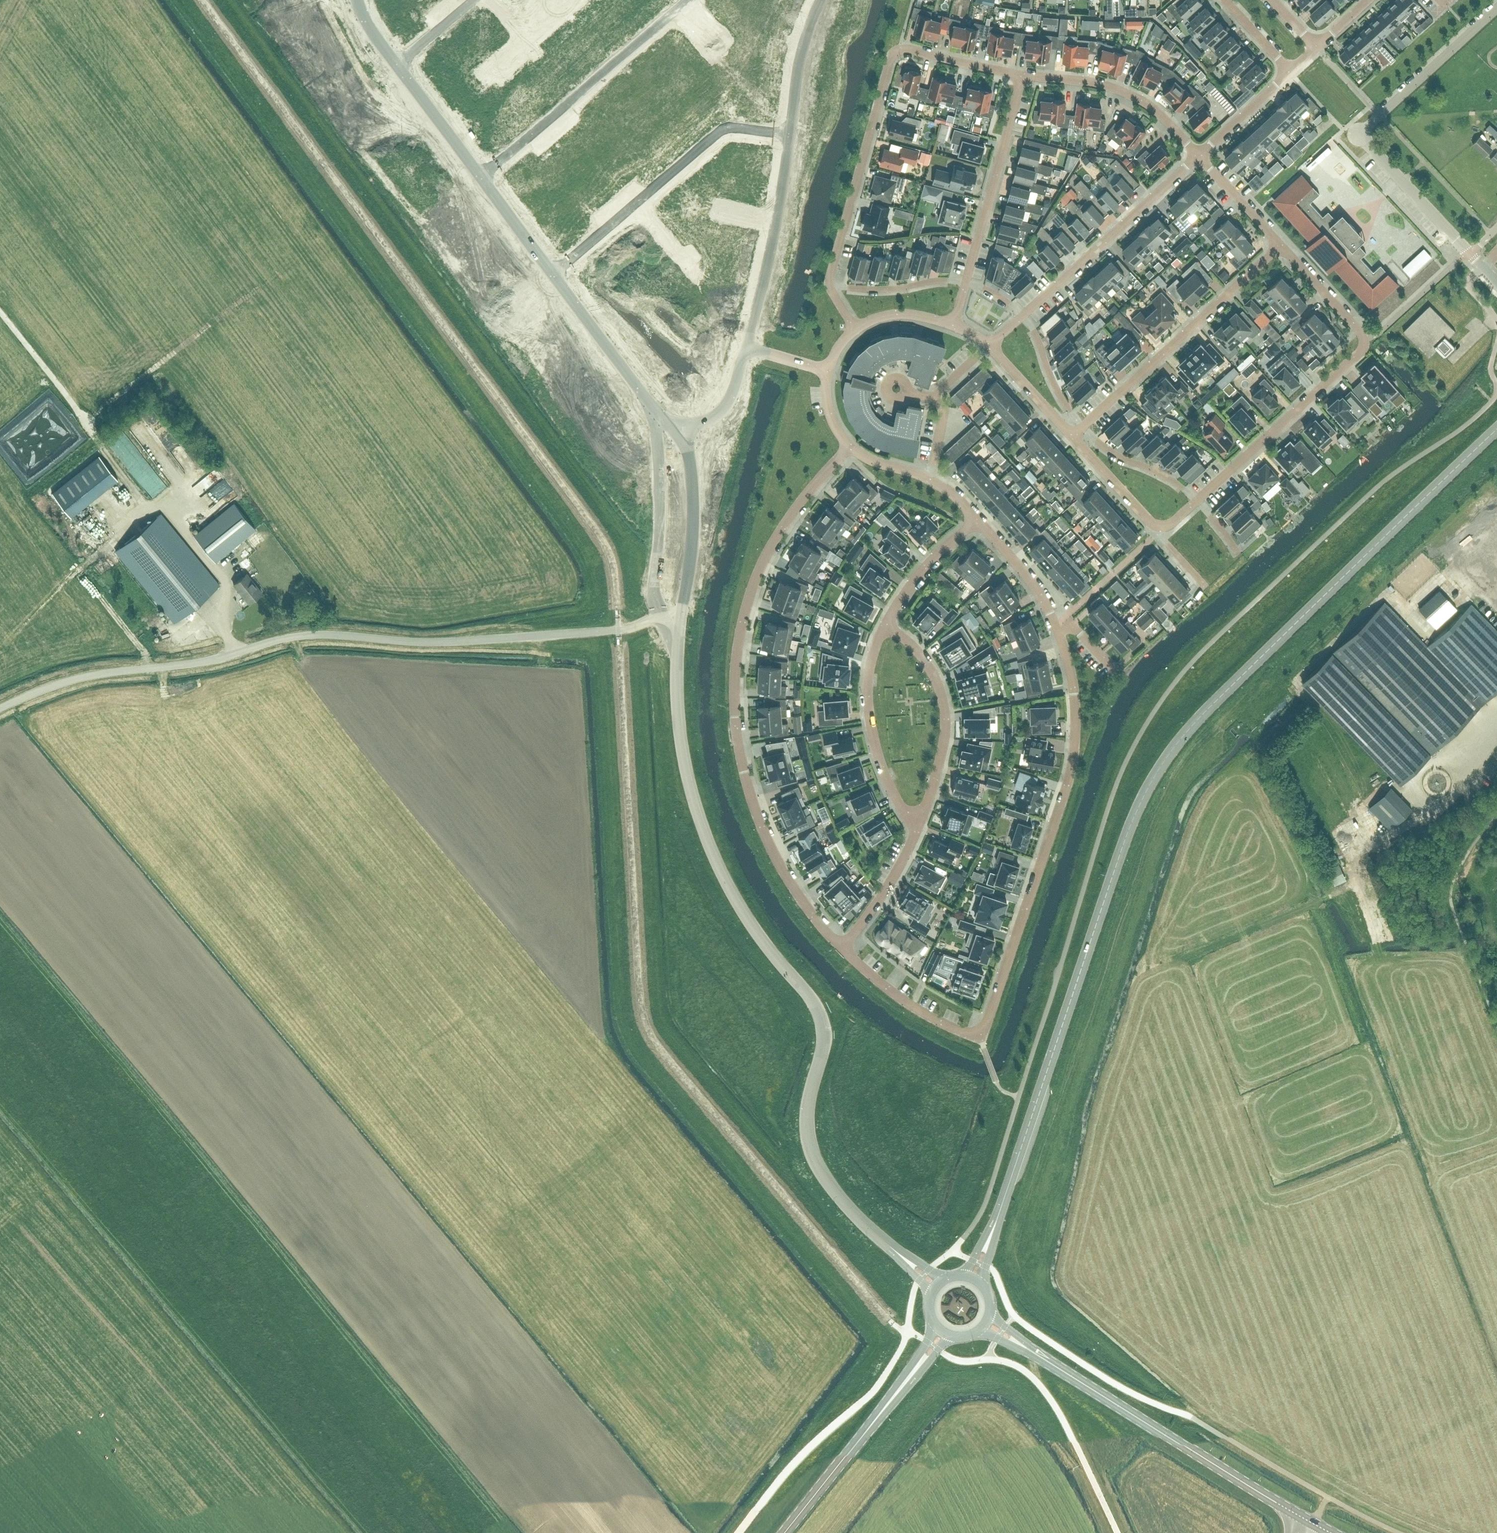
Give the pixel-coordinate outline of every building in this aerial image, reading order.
[(422,10),(431,1),(430,0),(414,0),(422,10)] [(1185,16),(1198,4),(1202,0),(1173,0),(1171,1),(1179,10),(1174,15),(1179,21),(1185,16)] [(1298,1),(1300,2),(1299,3),(1303,10),(1308,6),(1315,0),(1299,0),(1298,1)] [(1308,6),(1312,10),(1311,11),(1313,13),(1311,15),(1313,16),(1311,17),(1316,24),(1315,24),(1316,24),(1324,17),(1326,20),(1331,15),(1329,13),(1340,3),(1337,0),(1331,0),(1329,2),(1327,0),(1315,0),(1308,6)] [(1398,0),(1397,0),(1395,2),(1394,1),(1388,7),(1400,20),(1405,16),(1410,22),(1415,18),(1413,16),(1398,0)] [(1413,16),(1416,13),(1413,9),(1418,4),(1415,0),(1398,0),(1413,16)] [(1192,35),(1198,30),(1211,18),(1216,13),(1215,13),(1209,8),(1208,9),(1207,7),(1205,9),(1203,7),(1202,8),(1198,4),(1185,16),(1192,24),(1187,29),(1192,35)] [(929,18),(930,18),(930,17),(931,11),(913,6),(910,17),(917,19),(913,32),(924,35),(925,35),(929,18)] [(1383,13),(1380,16),(1397,34),(1401,30),(1399,28),(1404,24),(1400,20),(1388,7),(1382,12),(1383,13)] [(1113,17),(1112,9),(1106,9),(1104,9),(1104,13),(1106,13),(1106,17),(1113,17)] [(936,20),(930,18),(929,18),(925,35),(924,35),(924,37),(934,40),(935,37),(937,37),(939,27),(946,28),(949,17),(938,14),(936,20)] [(1429,15),(1419,23),(1424,28),(1433,20),(1429,15)] [(1370,23),(1382,36),(1387,32),(1392,38),(1397,34),(1380,16),(1377,19),(1376,17),(1370,23)] [(965,27),(958,25),(960,20),(949,17),(946,28),(952,30),(950,41),(952,41),(951,44),(961,46),(962,44),(961,44),(965,27)] [(1208,46),(1224,32),(1229,27),(1228,27),(1222,22),(1221,23),(1220,21),(1218,23),(1216,21),(1215,22),(1211,18),(1198,30),(1205,38),(1200,43),(1205,49),(1208,46)] [(1044,19),(1043,30),(1056,32),(1057,21),(1044,19)] [(982,36),(985,25),(974,22),(972,28),(965,26),(965,27),(961,44),(962,44),(973,47),(976,34),(982,36)] [(1362,32),(1379,50),(1383,46),(1378,41),(1382,36),(1370,23),(1364,28),(1365,30),(1362,32)] [(1414,28),(1419,33),(1423,28),(1419,23),(1414,28)] [(1172,30),(1181,41),(1188,34),(1180,24),(1172,30)] [(996,26),(985,25),(982,36),(989,37),(987,50),(998,52),(999,52),(1002,35),(1002,33),(995,32),(996,26)] [(999,52),(998,52),(998,54),(1008,56),(1009,53),(1011,53),(1012,42),(1019,43),(1021,32),(1010,30),(1009,36),(1002,35),(999,52)] [(1036,60),(1036,58),(1038,40),(1031,39),(1032,33),(1021,32),(1019,43),(1026,44),(1024,55),(1026,55),(1026,58),(1036,60)] [(1224,32),(1208,46),(1216,54),(1218,52),(1223,58),(1236,46),(1242,41),(1241,41),(1235,36),(1234,37),(1232,35),(1231,37),(1229,35),(1228,36),(1224,32)] [(1352,39),(1365,53),(1369,48),(1375,54),(1379,50),(1362,32),(1359,35),(1358,33),(1352,39)] [(1036,58),(1048,59),(1050,46),(1057,47),(1058,35),(1039,33),(1038,39),(1038,40),(1036,58)] [(1062,61),(1074,62),(1076,44),(1077,35),(1058,34),(1058,35),(1057,47),(1063,48),(1062,61)] [(1094,52),(1096,40),(1083,39),(1083,44),(1076,44),(1074,62),(1074,64),(1084,65),(1084,62),(1086,62),(1087,51),(1094,52)] [(1365,53),(1352,39),(1346,44),(1347,46),(1344,49),(1345,49),(1339,55),(1348,64),(1350,62),(1356,68),(1368,57),(1365,53)] [(1401,39),(1397,43),(1401,48),(1406,44),(1404,42),(1401,39)] [(1114,51),(1113,51),(1107,49),(1109,43),(1096,40),(1094,52),(1100,54),(1098,64),(1099,65),(1099,68),(1109,70),(1109,68),(1114,51)] [(1182,45),(1187,52),(1194,47),(1189,41),(1182,45)] [(1114,50),(1113,51),(1114,51),(1109,68),(1120,71),(1124,59),(1131,61),(1135,50),(1122,46),(1121,52),(1114,50)] [(1231,77),(1236,72),(1249,60),(1254,55),(1248,50),(1247,51),(1245,49),(1244,51),(1242,49),(1240,50),(1236,46),(1223,58),(1231,66),(1225,71),(1231,77)] [(1171,66),(1178,52),(1172,49),(1170,52),(1161,47),(1156,58),(1171,66)] [(1135,50),(1131,61),(1137,64),(1132,76),(1142,81),(1151,64),(1153,60),(1153,59),(1147,56),(1143,54),(1144,52),(1136,48),(1135,50)] [(1388,60),(1384,56),(1383,54),(1378,58),(1384,64),(1388,61),(1388,60)] [(1142,81),(1141,83),(1150,87),(1152,85),(1153,86),(1158,76),(1165,79),(1172,69),(1159,63),(1153,60),(1151,64),(1142,81)] [(1249,60),(1236,72),(1243,80),(1238,85),(1243,91),(1254,81),(1256,83),(1261,79),(1259,76),(1267,69),(1266,69),(1260,64),(1259,65),(1258,64),(1257,65),(1255,63),(1253,64),(1249,60)] [(1196,68),(1191,72),(1197,78),(1202,74),(1196,68)] [(920,99),(923,87),(917,85),(921,73),(909,69),(908,71),(905,70),(903,80),(906,81),(904,88),(911,90),(909,96),(920,99)] [(1172,69),(1165,79),(1170,84),(1163,92),(1164,94),(1162,96),(1170,103),(1171,101),(1184,87),(1187,84),(1182,79),(1172,69)] [(940,97),(945,77),(944,79),(933,76),(930,89),(923,87),(920,99),(931,101),(933,96),(940,97)] [(945,77),(940,97),(940,98),(940,96),(947,98),(945,104),(956,107),(959,95),(953,94),(956,83),(954,83),(955,80),(945,77)] [(1188,82),(1187,84),(1184,87),(1171,101),(1180,109),(1189,100),(1194,104),(1202,96),(1193,87),(1188,82)] [(959,95),(956,107),(974,111),(975,106),(980,86),(970,83),(970,86),(968,86),(965,97),(959,95)] [(1221,92),(1214,84),(1208,90),(1215,98),(1221,92)] [(991,116),(995,105),(988,103),(991,90),(980,88),(980,86),(975,106),(982,108),(981,114),(991,116)] [(1254,92),(1249,86),(1243,91),(1242,92),(1247,98),(1254,92)] [(1286,99),(1299,113),(1304,108),(1309,113),(1317,105),(1308,96),(1304,100),(1295,91),(1286,99)] [(1051,118),(1053,97),(1043,96),(1043,99),(1041,99),(1040,110),(1034,109),(1033,121),(1044,122),(1044,116),(1051,117),(1051,118)] [(1202,96),(1194,104),(1198,109),(1188,118),(1197,127),(1198,126),(1200,128),(1208,121),(1206,119),(1211,114),(1206,109),(1210,105),(1202,96)] [(1068,126),(1069,114),(1063,114),(1065,100),(1053,99),(1053,97),(1051,118),(1058,119),(1057,125),(1068,126)] [(1277,108),(1290,121),(1295,127),(1300,123),(1294,117),(1299,113),(1286,99),(1277,108)] [(1079,122),(1086,123),(1089,102),(1089,104),(1077,102),(1075,115),(1069,114),(1068,126),(1072,127),(1078,128),(1079,122)] [(1089,102),(1086,123),(1087,123),(1087,122),(1093,123),(1092,129),(1103,130),(1105,118),(1099,117),(1101,107),(1099,106),(1099,103),(1089,102)] [(1022,113),(1028,116),(1031,108),(1023,104),(1021,108),(1024,109),(1022,113)] [(1270,117),(1287,135),(1291,131),(1286,125),(1290,121),(1277,108),(1272,113),(1273,114),(1270,117)] [(906,122),(892,119),(892,120),(891,121),(890,125),(890,126),(888,133),(911,140),(915,125),(919,126),(921,119),(908,116),(906,122)] [(1124,138),(1137,122),(1129,116),(1127,118),(1125,117),(1119,125),(1114,122),(1105,133),(1119,144),(1124,138)] [(1260,124),(1272,137),(1277,133),(1283,139),(1287,135),(1270,117),(1267,120),(1266,118),(1260,124)] [(1137,122),(1124,138),(1129,143),(1125,147),(1134,154),(1142,145),(1137,141),(1145,131),(1136,123),(1137,122)] [(1255,131),(1252,133),(1269,151),(1273,147),(1277,143),(1272,137),(1260,124),(1254,129),(1255,131)] [(981,135),(983,129),(974,126),(972,132),(981,135)] [(983,146),(984,145),(971,141),(971,140),(969,140),(970,133),(954,128),(951,141),(961,144),(958,153),(980,159),(981,152),(983,151),(984,148),(983,146)] [(1309,141),(1314,137),(1311,134),(1309,132),(1306,129),(1302,134),(1303,135),(1309,141)] [(1265,155),(1269,151),(1252,133),(1249,136),(1248,135),(1242,140),(1255,154),(1259,150),(1265,155)] [(1300,149),(1300,150),(1309,141),(1303,135),(1294,143),(1300,149)] [(1024,137),(1019,157),(1037,162),(1040,151),(1055,155),(1058,147),(1024,137)] [(1485,155),(1490,149),(1477,137),(1472,143),(1485,155)] [(1242,140),(1233,148),(1246,162),(1251,158),(1256,163),(1260,160),(1255,154),(1242,140)] [(1293,160),(1302,151),(1294,143),(1285,151),(1287,153),(1289,155),(1293,160)] [(1167,154),(1159,144),(1149,153),(1145,149),(1136,157),(1144,165),(1148,161),(1153,166),(1158,162),(1160,164),(1168,157),(1166,155),(1167,154)] [(884,149),(880,163),(900,169),(902,162),(905,160),(914,163),(918,150),(902,146),(900,153),(884,149)] [(1246,162),(1233,148),(1224,157),(1241,175),(1245,172),(1241,167),(1246,162)] [(1287,165),(1293,160),(1289,155),(1287,153),(1281,159),(1283,161),(1285,163),(1287,165)] [(1086,155),(1082,159),(1088,166),(1092,162),(1086,155)] [(1126,156),(1121,160),(1125,164),(1129,161),(1126,156)] [(1015,169),(1013,176),(1032,181),(1035,170),(1050,174),(1052,166),(1037,162),(1019,157),(1021,158),(1017,169),(1015,169)] [(1120,175),(1112,183),(1111,183),(1124,197),(1130,192),(1129,190),(1138,182),(1116,158),(1109,164),(1120,175)] [(1126,166),(1131,170),(1131,171),(1137,165),(1132,160),(1126,166)] [(1274,165),(1278,170),(1282,166),(1278,161),(1277,160),(1273,164),(1274,165)] [(963,167),(954,164),(952,173),(936,168),(932,182),(953,188),(955,182),(971,186),(972,182),(973,183),(976,173),(962,169),(963,167)] [(1264,174),(1268,179),(1273,174),(1269,169),(1268,168),(1263,173),(1264,174)] [(890,180),(876,176),(872,194),(889,199),(892,189),(901,191),(905,177),(891,173),(890,180)] [(1103,187),(1095,194),(1109,211),(1115,205),(1114,204),(1118,200),(1123,196),(1124,197),(1111,183),(1112,183),(1103,173),(1096,179),(1103,187)] [(1253,188),(1255,190),(1264,182),(1260,177),(1259,176),(1256,173),(1247,181),(1251,186),(1253,188)] [(1303,234),(1310,241),(1306,245),(1328,270),(1333,266),(1340,274),(1360,297),(1364,293),(1375,304),(1398,283),(1380,264),(1372,271),(1360,257),(1365,252),(1357,243),(1354,240),(1358,237),(1355,234),(1357,232),(1353,225),(1346,220),(1345,222),(1342,219),(1338,222),(1335,220),(1335,219),(1327,210),(1322,216),(1309,202),(1319,193),(1301,173),(1274,198),(1284,210),(1282,211),(1303,234)] [(1032,181),(1013,176),(1013,177),(1015,177),(1012,189),(1010,188),(1008,196),(1026,201),(1026,200),(1029,189),(1045,194),(1047,185),(1032,181)] [(1078,206),(1095,224),(1100,219),(1099,217),(1108,209),(1109,211),(1095,194),(1080,178),(1074,184),(1087,198),(1078,206)] [(1188,189),(1200,203),(1206,198),(1210,203),(1214,200),(1197,181),(1188,189)] [(959,225),(965,204),(950,199),(952,189),(924,182),(920,195),(939,201),(938,205),(942,206),(938,219),(959,225)] [(1200,203),(1188,189),(1179,197),(1191,211),(1197,217),(1201,213),(1196,207),(1200,203)] [(1044,205),(1026,200),(1026,201),(1008,196),(1010,197),(1007,208),(1005,207),(1003,215),(1021,220),(1024,209),(1041,213),(1044,205)] [(1191,211),(1179,197),(1170,206),(1178,215),(1172,220),(1182,231),(1192,222),(1186,216),(1191,211)] [(1067,224),(1080,238),(1086,232),(1084,231),(1093,223),(1094,224),(1095,224),(1078,206),(1071,198),(1065,204),(1076,216),(1067,223),(1067,224)] [(867,212),(863,227),(876,230),(875,232),(883,234),(885,229),(886,230),(888,229),(889,223),(888,222),(887,221),(888,218),(886,218),(889,207),(876,204),(874,214),(870,213),(867,212)] [(1223,210),(1219,206),(1210,214),(1214,218),(1223,210)] [(1052,207),(1041,224),(1042,226),(1051,218),(1061,229),(1053,237),(1052,237),(1065,251),(1071,246),(1070,244),(1078,236),(1080,238),(1067,224),(1067,223),(1052,207)] [(1021,220),(1003,215),(1004,216),(1001,227),(999,227),(996,240),(1007,244),(1009,238),(1015,240),(1019,228),(1033,232),(1037,224),(1021,220)] [(917,216),(912,234),(920,232),(924,217),(917,216)] [(1149,225),(1161,239),(1167,234),(1171,238),(1179,231),(1171,221),(1166,225),(1158,216),(1149,225)] [(1222,239),(1236,226),(1227,217),(1218,225),(1214,221),(1203,231),(1211,239),(1217,233),(1222,239)] [(1052,237),(1053,237),(1042,226),(1041,224),(1036,232),(1046,243),(1037,251),(1042,256),(1038,260),(1046,269),(1056,259),(1055,258),(1059,254),(1064,250),(1065,251),(1052,237)] [(1161,239),(1149,225),(1140,233),(1152,247),(1158,252),(1162,249),(1157,243),(1161,239)] [(1236,226),(1222,239),(1226,243),(1220,249),(1224,253),(1228,249),(1244,235),(1236,226)] [(1152,247),(1140,233),(1134,238),(1135,240),(1132,242),(1149,260),(1153,257),(1148,251),(1152,247)] [(1244,235),(1228,249),(1233,255),(1229,259),(1236,268),(1247,257),(1243,253),(1252,244),(1244,235)] [(945,236),(945,243),(955,245),(956,238),(945,236)] [(1193,241),(1187,246),(1200,259),(1205,254),(1193,241)] [(1149,260),(1132,242),(1129,245),(1128,244),(1122,249),(1127,255),(1123,259),(1132,269),(1137,264),(1135,263),(1140,258),(1145,264),(1149,260)] [(929,272),(936,246),(934,254),(916,249),(908,276),(911,268),(921,271),(920,273),(918,273),(918,274),(929,272)] [(936,246),(929,272),(930,272),(931,265),(941,268),(941,270),(939,270),(939,271),(950,270),(955,251),(936,246)] [(998,247),(996,256),(1015,258),(1016,250),(998,247)] [(1032,251),(1026,247),(1023,252),(1029,256),(1032,251)] [(908,276),(916,249),(915,248),(913,258),(895,253),(887,279),(888,279),(890,272),(900,275),(899,277),(897,278),(908,276)] [(1001,286),(1014,266),(1003,259),(1004,258),(992,255),(993,252),(985,278),(986,278),(987,274),(997,277),(994,282),(992,280),(991,281),(1001,286)] [(874,255),(868,279),(869,274),(879,277),(879,279),(877,279),(877,280),(887,279),(895,253),(894,253),(893,260),(874,255)] [(868,279),(874,255),(874,254),(873,259),(854,254),(848,278),(849,278),(850,273),(860,276),(859,278),(857,278),(857,279),(868,279)] [(1103,269),(1120,287),(1124,284),(1118,278),(1123,274),(1125,275),(1129,271),(1121,261),(1116,265),(1111,259),(1105,265),(1106,266),(1103,269)] [(1175,271),(1182,264),(1178,259),(1171,265),(1175,271)] [(1185,279),(1199,294),(1208,286),(1200,276),(1205,271),(1195,260),(1181,273),(1185,279)] [(1025,273),(1014,266),(1001,286),(1010,292),(1011,292),(1009,291),(1011,286),(1018,294),(1016,296),(1016,297),(1034,281),(1026,272),(1025,273)] [(1040,267),(1033,273),(1037,277),(1044,271),(1040,267)] [(1093,276),(1106,290),(1110,285),(1116,291),(1120,287),(1103,269),(1100,272),(1099,270),(1093,276)] [(1093,276),(1084,284),(1097,298),(1101,293),(1107,299),(1111,295),(1106,290),(1093,276)] [(1275,297),(1289,285),(1281,276),(1262,293),(1265,297),(1264,298),(1269,303),(1275,297)] [(1199,294),(1185,279),(1181,283),(1176,277),(1166,287),(1176,298),(1182,292),(1190,302),(1199,294)] [(1097,298),(1084,284),(1075,292),(1083,301),(1079,305),(1088,315),(1097,306),(1092,302),(1097,298)] [(1297,294),(1289,285),(1275,297),(1269,303),(1277,312),(1279,311),(1283,306),(1297,294)] [(1151,311),(1165,325),(1174,317),(1168,310),(1174,306),(1160,292),(1152,300),(1157,305),(1151,311)] [(1284,316),(1291,324),(1300,316),(1296,311),(1305,303),(1297,294),(1283,306),(1279,311),(1284,316)] [(1250,297),(1243,303),(1255,316),(1262,310),(1250,297)] [(1444,356),(1454,346),(1447,339),(1455,331),(1429,305),(1403,331),(1429,357),(1437,349),(1444,356)] [(1050,344),(1070,326),(1075,321),(1070,316),(1065,321),(1055,311),(1058,309),(1057,309),(1040,324),(1046,336),(1047,335),(1046,333),(1047,332),(1054,339),(1050,344)] [(1133,326),(1118,309),(1113,314),(1128,331),(1133,326)] [(1224,321),(1239,338),(1245,333),(1252,336),(1260,329),(1248,316),(1243,320),(1234,309),(1228,315),(1230,316),(1224,321)] [(1165,325),(1151,311),(1145,316),(1140,311),(1131,319),(1144,333),(1149,328),(1155,334),(1157,333),(1158,334),(1162,330),(1161,329),(1165,325)] [(1308,333),(1322,321),(1313,312),(1304,320),(1300,316),(1291,324),(1289,326),(1302,339),(1308,333)] [(1089,321),(1084,325),(1088,337),(1099,327),(1094,322),(1092,323),(1089,321)] [(1239,338),(1224,321),(1220,325),(1219,324),(1213,329),(1214,330),(1213,331),(1221,340),(1217,345),(1229,358),(1237,350),(1234,343),(1239,338)] [(1330,330),(1322,321),(1308,333),(1312,338),(1307,343),(1310,347),(1311,347),(1330,330)] [(1057,366),(1077,348),(1081,344),(1077,338),(1072,343),(1063,333),(1070,327),(1070,326),(1050,344),(1053,357),(1054,357),(1053,355),(1055,353),(1062,361),(1056,366),(1057,366)] [(1330,330),(1311,347),(1320,356),(1338,339),(1330,330)] [(1115,341),(1130,357),(1134,354),(1135,355),(1141,350),(1139,349),(1141,347),(1126,331),(1115,341)] [(917,374),(915,379),(928,384),(936,359),(934,359),(935,356),(940,357),(944,345),(913,334),(898,333),(884,336),(870,342),(859,352),(851,364),(848,371),(845,370),(843,378),(846,379),(845,386),(846,401),(850,415),(859,427),(870,437),(883,444),(915,450),(918,437),(914,436),(914,433),(916,434),(921,408),(908,405),(907,411),(897,410),(895,422),(891,421),(883,417),(880,415),(884,411),(878,405),(874,408),(872,404),(870,401),(869,396),(868,387),(867,387),(867,383),(874,385),(875,380),(869,378),(870,375),(872,375),(877,368),(883,362),(887,360),(889,365),(897,363),(896,357),(900,356),(908,357),(912,358),(908,370),(917,374)] [(1130,357),(1115,341),(1108,348),(1102,342),(1095,349),(1108,368),(1115,362),(1119,367),(1121,366),(1122,367),(1128,362),(1126,360),(1130,357)] [(1279,348),(1273,341),(1267,347),(1273,354),(1279,348)] [(1190,353),(1208,373),(1212,369),(1210,367),(1216,361),(1218,364),(1224,359),(1213,347),(1208,351),(1200,343),(1199,344),(1198,343),(1193,347),(1194,348),(1190,353)] [(1066,386),(1085,369),(1071,354),(1077,348),(1057,366),(1061,378),(1062,378),(1061,376),(1063,374),(1070,382),(1066,386)] [(1250,352),(1236,365),(1241,370),(1255,357),(1250,352)] [(1295,363),(1284,352),(1266,368),(1288,392),(1299,381),(1289,371),(1290,370),(1289,368),(1295,363)] [(1208,373),(1190,353),(1185,357),(1184,356),(1179,360),(1180,361),(1179,362),(1187,371),(1182,376),(1193,387),(1198,382),(1196,380),(1202,375),(1204,377),(1208,373)] [(1300,357),(1296,361),(1304,370),(1309,366),(1300,357)] [(1251,361),(1246,365),(1251,371),(1256,366),(1251,361)] [(1374,363),(1361,374),(1362,375),(1363,376),(1366,378),(1363,381),(1362,381),(1363,382),(1375,396),(1376,395),(1378,393),(1383,398),(1384,398),(1387,395),(1392,400),(1399,393),(1395,388),(1396,387),(1395,387),(1394,385),(1394,383),(1394,381),(1393,380),(1390,379),(1388,380),(1374,364),(1374,363)] [(983,366),(979,370),(986,379),(992,375),(983,366)] [(1233,366),(1216,382),(1221,388),(1239,372),(1233,366)] [(1085,369),(1066,386),(1072,397),(1071,395),(1073,393),(1080,401),(1077,404),(1095,388),(1081,373),(1085,369)] [(979,370),(974,374),(982,384),(986,380),(986,379),(979,370)] [(974,374),(969,379),(977,388),(982,384),(974,374)] [(1155,384),(1168,398),(1174,392),(1179,397),(1188,389),(1180,380),(1175,384),(1173,384),(1165,375),(1163,377),(1163,376),(1162,376),(1159,379),(1159,381),(1155,384)] [(1262,385),(1251,396),(1266,412),(1278,401),(1268,391),(1272,387),(1264,377),(1259,381),(1262,385)] [(986,405),(1006,387),(998,378),(990,385),(986,380),(982,384),(977,388),(982,393),(983,392),(987,397),(982,401),(986,405)] [(969,379),(964,383),(972,392),(977,388),(969,379)] [(964,383),(960,388),(968,396),(972,392),(964,383)] [(1168,398),(1155,384),(1151,388),(1150,388),(1146,391),(1146,392),(1145,393),(1153,402),(1153,404),(1147,410),(1157,419),(1166,411),(1161,405),(1168,398)] [(999,409),(1014,396),(1006,387),(986,405),(990,409),(994,404),(999,409)] [(1475,387),(1471,391),(1476,397),(1481,393),(1475,387)] [(960,388),(955,392),(963,401),(963,400),(968,396),(960,388)] [(1358,395),(1368,406),(1374,400),(1365,389),(1358,395)] [(963,401),(955,392),(950,396),(958,405),(963,401)] [(1353,423),(1368,410),(1353,393),(1347,398),(1346,396),(1344,398),(1342,395),(1339,398),(1337,397),(1327,406),(1339,419),(1338,420),(1344,427),(1351,421),(1353,423)] [(1251,404),(1241,394),(1230,404),(1236,410),(1229,416),(1244,432),(1256,421),(1245,410),(1251,404)] [(1014,396),(999,409),(1003,414),(999,419),(1002,423),(1022,405),(1014,396)] [(1208,403),(1203,408),(1209,415),(1214,411),(1208,403)] [(1022,405),(1002,423),(1006,427),(1011,422),(1015,427),(1014,429),(1018,433),(1027,425),(1023,421),(1030,414),(1022,405)] [(981,409),(973,417),(979,424),(987,416),(981,409)] [(1225,423),(1215,412),(1204,422),(1210,428),(1204,433),(1222,452),(1233,442),(1220,428),(1225,423)] [(189,473),(147,419),(146,420),(142,415),(132,423),(178,481),(189,473)] [(1117,444),(1137,426),(1136,426),(1132,430),(1119,416),(1101,432),(1102,433),(1105,430),(1112,437),(1111,439),(1109,437),(1108,438),(1117,444)] [(1315,417),(1303,428),(1318,443),(1328,433),(1330,435),(1336,430),(1323,417),(1318,421),(1315,417)] [(975,423),(969,428),(977,437),(981,433),(981,431),(975,423)] [(1029,452),(1049,434),(1041,425),(1033,432),(1029,427),(1020,435),(1024,440),(1026,439),(1030,444),(1025,448),(1029,452)] [(1149,440),(1137,426),(1117,444),(1118,444),(1122,440),(1129,447),(1128,449),(1126,448),(1125,449),(1136,453),(1157,434),(1156,434),(1149,440)] [(969,428),(964,433),(972,442),(977,437),(969,428)] [(964,433),(959,437),(967,446),(972,442),(964,433)] [(991,440),(1000,450),(1007,444),(997,434),(991,440)] [(1042,456),(1057,443),(1049,434),(1029,452),(1033,456),(1037,452),(1042,456)] [(1164,442),(1157,434),(1136,453),(1142,447),(1149,455),(1148,457),(1145,456),(1156,461),(1175,442),(1172,445),(1167,440),(1164,442)] [(959,437),(943,452),(951,461),(967,446),(959,437)] [(136,455),(139,442),(128,440),(127,443),(124,443),(122,452),(136,455)] [(1289,440),(1274,455),(1288,470),(1291,467),(1292,468),(1297,464),(1296,463),(1300,459),(1310,471),(1321,462),(1301,440),(1295,446),(1289,440)] [(1188,456),(1175,442),(1156,461),(1161,456),(1168,464),(1166,465),(1164,464),(1164,465),(1173,470),(1192,453),(1188,456)] [(1045,470),(1065,451),(1057,443),(1042,456),(1046,461),(1042,466),(1045,470)] [(1020,460),(1027,453),(1024,450),(1016,456),(1020,460)] [(956,469),(965,478),(983,461),(980,457),(975,462),(971,457),(972,456),(968,451),(959,459),(963,463),(956,469)] [(1058,474),(1073,460),(1065,451),(1045,470),(1049,474),(1054,469),(1058,474)] [(1192,453),(1173,470),(1177,467),(1184,474),(1183,476),(1181,475),(1189,482),(1205,467),(1192,453)] [(98,455),(51,493),(70,516),(117,479),(98,455)] [(1001,477),(1010,463),(1004,459),(995,473),(1001,477)] [(1073,460),(1058,474),(1063,479),(1058,484),(1061,487),(1081,469),(1073,460)] [(983,461),(965,478),(973,487),(986,475),(982,470),(987,465),(983,461)] [(1265,463),(1248,478),(1255,486),(1255,488),(1258,492),(1260,492),(1261,493),(1278,477),(1265,463)] [(1007,471),(1016,480),(1021,475),(1013,466),(1007,471)] [(1023,473),(1031,482),(1035,479),(1036,478),(1028,469),(1023,473)] [(1077,498),(1086,490),(1082,485),(1089,478),(1081,469),(1061,487),(1065,491),(1070,487),(1074,492),(1073,493),(1077,498)] [(213,474),(208,477),(221,497),(226,493),(213,474)] [(991,480),(986,475),(973,487),(981,496),(999,479),(996,475),(991,480)] [(853,476),(845,485),(861,500),(866,495),(870,499),(878,491),(868,482),(864,486),(853,476)] [(1299,491),(1289,480),(1286,476),(1278,483),(1292,498),(1299,491)] [(1292,476),(1289,480),(1299,491),(1302,495),(1309,489),(1301,480),(1298,482),(1292,476)] [(989,505),(1003,492),(1008,488),(1003,483),(999,479),(981,496),(989,505)] [(1033,486),(1042,495),(1047,490),(1039,481),(1033,486)] [(1232,521),(1246,508),(1241,502),(1241,501),(1240,499),(1249,491),(1242,484),(1216,508),(1216,509),(1219,506),(1226,514),(1223,516),(1222,514),(1222,515),(1229,524),(1232,522),(1232,521)] [(857,505),(861,500),(845,485),(837,494),(848,504),(843,508),(854,517),(861,509),(857,505)] [(1086,514),(1106,496),(1097,487),(1090,494),(1086,490),(1077,498),(1081,503),(1083,501),(1087,506),(1082,511),(1086,514)] [(894,495),(883,489),(880,496),(889,501),(894,495)] [(1050,492),(1045,496),(1048,499),(1056,492),(1053,489),(1050,492)] [(1003,492),(989,505),(997,514),(1016,497),(1012,493),(1007,497),(1003,492)] [(1099,519),(1114,505),(1106,496),(1086,514),(1089,518),(1094,514),(1099,519)] [(1019,501),(1016,497),(997,514),(1005,522),(1019,510),(1014,505),(1019,501)] [(1246,508),(1232,521),(1232,522),(1239,529),(1236,532),(1235,530),(1234,530),(1241,541),(1262,522),(1261,522),(1260,523),(1250,512),(1255,508),(1255,509),(1261,504),(1257,498),(1246,508)] [(215,560),(254,527),(233,502),(207,524),(194,535),(215,560)] [(1060,505),(1055,509),(1060,514),(1065,510),(1060,505)] [(1107,528),(1122,514),(1114,505),(1099,519),(1094,523),(1098,527),(1102,523),(1107,528)] [(827,506),(819,516),(837,529),(841,524),(847,529),(854,520),(842,510),(838,515),(827,506)] [(1081,506),(1070,507),(1072,519),(1082,517),(1081,506)] [(920,542),(938,526),(925,513),(912,525),(909,522),(898,510),(890,519),(901,530),(905,526),(920,542)] [(1005,522),(1013,531),(1032,514),(1028,511),(1024,515),(1019,510),(1005,522)] [(160,513),(115,551),(174,621),(219,584),(160,513)] [(1031,523),(1036,518),(1032,514),(1013,531),(1022,540),(1028,535),(1032,539),(1041,531),(1036,526),(1035,528),(1031,523)] [(1122,514),(1107,528),(1102,532),(1107,537),(1110,541),(1130,523),(1122,514)] [(96,516),(90,520),(98,534),(104,530),(96,516)] [(819,516),(812,525),(823,534),(820,539),(831,547),(837,538),(833,535),(837,529),(819,516)] [(1065,521),(1060,525),(1064,530),(1069,526),(1065,521)] [(1130,523),(1110,541),(1114,545),(1119,540),(1123,545),(1121,546),(1126,551),(1135,543),(1131,539),(1138,532),(1130,523)] [(885,540),(879,548),(899,566),(901,564),(903,565),(907,560),(905,559),(909,554),(903,548),(907,543),(889,528),(882,537),(885,540)] [(1030,549),(1038,558),(1056,541),(1053,537),(1048,542),(1044,537),(1045,536),(1041,531),(1032,539),(1036,543),(1030,549)] [(1083,538),(1089,544),(1093,540),(1088,534),(1083,538)] [(1070,546),(1075,550),(1083,543),(1079,538),(1070,546)] [(864,546),(856,540),(845,556),(853,562),(864,546)] [(1093,540),(1089,544),(1094,550),(1099,546),(1093,540)] [(814,562),(814,563),(819,566),(828,550),(817,543),(814,548),(802,541),(795,551),(814,562)] [(1056,541),(1038,558),(1046,567),(1047,566),(1060,555),(1055,550),(1060,545),(1056,541)] [(981,556),(972,548),(963,558),(959,554),(950,564),(963,576),(968,571),(981,556)] [(1097,553),(1104,560),(1108,556),(1102,549),(1097,553)] [(814,563),(814,562),(795,551),(789,561),(802,569),(799,574),(812,582),(817,572),(810,568),(814,563)] [(866,571),(861,578),(880,592),(890,578),(881,573),(886,566),(870,551),(860,566),(866,571)] [(1141,574),(1144,578),(1158,566),(1164,560),(1156,551),(1148,558),(1144,553),(1135,562),(1140,566),(1141,565),(1145,570),(1141,574)] [(241,558),(247,568),(256,563),(249,553),(241,558)] [(1047,566),(1046,567),(1054,576),(1065,566),(1073,559),(1069,555),(1064,560),(1060,555),(1047,566)] [(968,571),(973,575),(968,581),(976,588),(985,578),(981,574),(990,564),(981,556),(968,571)] [(1054,576),(1062,585),(1076,572),(1071,567),(1076,563),(1073,559),(1065,566),(1054,576)] [(1144,578),(1148,582),(1153,578),(1157,583),(1172,569),(1164,560),(1158,566),(1144,578)] [(1099,568),(1103,573),(1107,569),(1103,564),(1099,568)] [(835,569),(830,579),(836,583),(842,574),(835,569)] [(1172,569),(1157,583),(1162,587),(1157,592),(1160,596),(1180,578),(1172,569)] [(1076,572),(1062,585),(1071,594),(1077,588),(1081,593),(1090,584),(1086,580),(1089,577),(1085,573),(1080,577),(1076,572)] [(261,591),(246,573),(233,584),(248,602),(261,591)] [(1189,587),(1180,578),(1160,596),(1164,600),(1169,595),(1173,600),(1172,601),(1176,606),(1185,598),(1181,594),(1189,587)] [(780,580),(776,591),(796,599),(799,592),(804,594),(808,584),(795,579),(793,585),(780,580)] [(1012,590),(1005,580),(994,588),(990,583),(979,591),(990,606),(1012,590)] [(849,597),(844,606),(865,618),(873,604),(859,596),(863,590),(849,583),(843,594),(849,597)] [(1137,586),(1131,590),(1135,594),(1140,589),(1137,586)] [(815,587),(811,598),(818,601),(821,589),(815,587)] [(990,606),(1000,620),(1011,612),(1008,607),(1019,599),(1012,590),(990,606)] [(776,591),(772,603),(785,607),(783,613),(796,618),(800,607),(794,605),(796,599),(776,591)] [(1437,630),(1457,610),(1440,592),(1419,612),(1437,630)] [(1088,613),(1096,622),(1115,605),(1111,601),(1106,606),(1102,601),(1104,600),(1099,595),(1090,603),(1094,607),(1088,613)] [(958,612),(952,606),(948,610),(940,603),(935,608),(928,602),(926,603),(924,601),(920,606),(922,608),(912,619),(926,632),(941,615),(943,617),(942,618),(948,623),(958,612)] [(1399,783),(1496,689),(1496,632),(1470,604),(1426,646),(1383,603),(1301,681),(1399,783)] [(1136,604),(1126,616),(1133,621),(1142,609),(1136,604)] [(1115,605),(1096,622),(1105,631),(1118,618),(1113,612),(1118,608),(1115,605)] [(1155,605),(1148,611),(1159,623),(1165,617),(1155,605)] [(809,606),(807,613),(813,616),(816,609),(809,606)] [(992,609),(983,615),(991,627),(999,621),(992,609)] [(1136,620),(1143,629),(1154,619),(1146,610),(1136,620)] [(835,638),(832,645),(852,652),(859,632),(852,630),(853,624),(838,615),(831,637),(835,638)] [(1035,629),(1030,618),(1017,624),(1015,618),(1003,624),(1010,641),(1017,638),(1017,637),(1035,629)] [(1113,640),(1132,622),(1131,621),(1130,622),(1127,618),(1122,622),(1118,618),(1105,631),(1113,640)] [(766,621),(764,633),(791,639),(795,621),(782,619),(781,624),(766,621)] [(797,622),(793,636),(805,640),(809,626),(797,622)] [(1135,626),(1132,622),(1113,640),(1121,649),(1127,643),(1132,648),(1141,640),(1135,634),(1133,635),(1130,631),(1135,626)] [(976,646),(962,624),(949,631),(954,639),(940,648),(950,663),(970,650),(976,646)] [(811,626),(807,642),(815,645),(820,629),(811,626)] [(1017,637),(1017,638),(1019,643),(1013,646),(1018,656),(1030,651),(1027,646),(1040,640),(1035,629),(1017,637)] [(791,639),(764,633),(762,645),(776,648),(775,654),(788,656),(791,639)] [(974,669),(975,672),(956,677),(962,700),(987,694),(983,680),(988,679),(985,669),(984,669),(983,664),(997,654),(991,643),(967,659),(972,666),(975,665),(976,667),(974,669)] [(847,680),(848,667),(847,666),(847,664),(841,663),(842,657),(822,651),(819,677),(827,678),(826,680),(832,681),(832,682),(839,683),(839,682),(845,682),(845,680),(847,680)] [(1084,659),(1095,675),(1101,670),(1090,655),(1084,659)] [(1049,672),(1047,660),(1033,663),(1032,657),(1017,661),(1019,672),(1021,671),(1023,678),(1049,672)] [(759,665),(758,676),(780,678),(780,671),(786,671),(787,660),(774,660),(773,665),(759,665)] [(1023,678),(1027,696),(1040,693),(1039,687),(1052,684),(1049,672),(1023,678)] [(758,676),(758,688),(772,689),(772,695),(785,696),(786,685),(780,684),(780,678),(758,676)] [(824,699),(825,709),(818,710),(819,724),(832,723),(831,714),(848,713),(848,706),(850,706),(849,699),(847,699),(847,697),(824,699)] [(758,705),(759,717),(781,716),(780,710),(786,709),(785,698),(772,698),(772,704),(758,705)] [(1054,704),(1030,705),(1031,720),(1032,720),(1032,731),(1048,731),(1048,720),(1055,719),(1055,716),(1057,716),(1057,708),(1055,708),(1054,704)] [(965,733),(989,732),(989,716),(995,716),(995,705),(973,709),(973,716),(965,716),(965,733)] [(781,716),(759,717),(760,729),(774,728),(775,735),(788,733),(787,722),(781,722),(781,716)] [(803,729),(812,728),(811,717),(802,717),(803,729)] [(825,745),(832,744),(834,755),(855,750),(855,748),(857,748),(855,740),(853,741),(852,735),(838,739),(836,731),(822,734),(825,745)] [(795,737),(800,757),(809,755),(804,735),(795,737)] [(1043,739),(1027,736),(1023,756),(1029,757),(1028,765),(1050,769),(1051,762),(1053,762),(1055,761),(1055,759),(1054,757),(1052,756),(1053,752),(1044,750),(1044,751),(1037,750),(1038,747),(1042,748),(1043,739)] [(791,760),(786,739),(765,742),(768,753),(764,754),(765,758),(763,758),(764,764),(766,763),(767,766),(791,760)] [(962,748),(959,762),(979,766),(986,768),(988,760),(991,747),(978,745),(977,751),(966,749),(962,748)] [(809,756),(802,757),(807,778),(813,777),(809,756)] [(791,760),(767,766),(768,769),(766,770),(767,775),(769,775),(770,778),(776,776),(778,784),(796,779),(791,760)] [(858,763),(845,768),(843,760),(826,767),(831,782),(841,778),(843,786),(864,777),(858,763)] [(1020,771),(1014,786),(1023,789),(1021,795),(1017,794),(1014,802),(1026,806),(1025,808),(1033,811),(1034,809),(1035,809),(1038,802),(1040,802),(1042,795),(1042,794),(1044,787),(1035,784),(1037,777),(1020,771)] [(951,791),(965,795),(964,797),(974,799),(979,781),(956,775),(951,791)] [(985,784),(999,788),(1001,780),(987,776),(985,784)] [(814,777),(806,780),(809,786),(816,783),(814,777)] [(802,806),(798,797),(802,795),(798,785),(781,793),(784,800),(777,802),(778,804),(776,805),(779,811),(781,810),(783,814),(802,806)] [(1411,808),(1389,786),(1368,807),(1389,829),(1411,808)] [(872,812),(869,805),(875,803),(869,789),(845,800),(855,821),(872,812)] [(946,812),(944,812),(943,817),(944,817),(941,824),(951,828),(950,829),(956,832),(957,830),(960,831),(965,818),(972,821),(974,815),(948,805),(946,812)] [(783,814),(784,819),(783,819),(785,825),(787,825),(788,826),(794,823),(797,830),(814,823),(810,813),(806,814),(802,806),(783,814)] [(1019,817),(1011,843),(1024,847),(1032,825),(1025,823),(1028,813),(1006,806),(1004,812),(1019,817)] [(976,816),(990,821),(993,814),(979,809),(976,816)] [(845,814),(843,815),(841,811),(832,815),(837,825),(848,820),(845,814)] [(879,837),(891,829),(883,817),(876,821),(873,815),(855,826),(859,833),(864,829),(871,841),(873,840),(876,841),(878,840),(879,837)] [(837,826),(840,831),(851,824),(848,820),(837,826)] [(831,842),(840,836),(830,822),(826,825),(828,827),(824,830),(831,842)] [(815,839),(819,837),(813,829),(798,838),(803,846),(798,849),(804,859),(821,849),(815,839)] [(839,846),(845,843),(841,837),(836,840),(839,846)] [(928,852),(950,861),(954,854),(958,856),(964,843),(951,837),(948,845),(934,839),(928,852)] [(972,843),(969,850),(977,854),(980,847),(972,843)] [(827,859),(821,849),(804,859),(810,870),(815,867),(820,875),(836,865),(830,856),(827,859)] [(983,855),(994,859),(996,853),(985,849),(983,855)] [(990,871),(986,882),(994,884),(995,881),(1011,886),(1018,864),(1010,862),(1013,854),(999,850),(996,860),(1001,862),(997,873),(990,871)] [(974,862),(975,855),(965,852),(963,859),(974,862)] [(884,862),(877,880),(885,883),(893,865),(884,862)] [(914,879),(938,891),(945,876),(922,864),(914,879)] [(850,886),(845,880),(850,875),(842,865),(824,879),(830,885),(824,891),(826,893),(824,894),(829,900),(831,898),(834,901),(850,886)] [(960,885),(965,876),(951,869),(947,879),(960,885)] [(1344,875),(1328,881),(1331,888),(1347,882),(1344,875)] [(875,887),(868,879),(866,881),(873,889),(875,887)] [(1006,900),(1000,898),(990,895),(992,888),(977,883),(975,890),(983,893),(975,916),(976,917),(975,919),(982,922),(983,919),(998,924),(1006,900)] [(857,915),(872,894),(864,885),(856,892),(850,886),(834,901),(836,904),(835,905),(840,911),(841,910),(843,911),(848,906),(857,915)] [(909,889),(899,905),(911,912),(909,915),(913,917),(909,923),(925,933),(929,927),(925,924),(931,914),(928,912),(922,908),(926,900),(928,898),(922,895),(921,896),(909,889)] [(938,912),(946,916),(950,908),(942,904),(938,912)] [(976,923),(960,918),(957,926),(974,931),(976,923)] [(888,920),(882,929),(881,929),(880,930),(879,930),(878,931),(877,932),(877,933),(877,934),(877,935),(877,936),(877,937),(877,938),(878,938),(878,939),(879,940),(879,941),(880,941),(881,941),(882,942),(883,942),(884,942),(886,943),(887,942),(892,946),(891,947),(895,949),(895,951),(899,954),(900,954),(909,960),(922,943),(912,935),(911,933),(907,931),(906,931),(903,928),(902,930),(888,920)] [(931,928),(927,936),(936,940),(939,931),(931,928)] [(996,931),(993,939),(1004,942),(1006,934),(996,931)] [(986,960),(989,952),(990,953),(992,946),(991,945),(994,938),(977,932),(975,938),(968,935),(965,943),(972,945),(969,954),(976,956),(975,958),(983,961),(983,959),(986,960)] [(931,974),(941,954),(934,951),(924,970),(931,974)] [(944,952),(941,960),(956,965),(959,957),(944,952)] [(982,971),(960,963),(952,986),(975,994),(982,971)]
